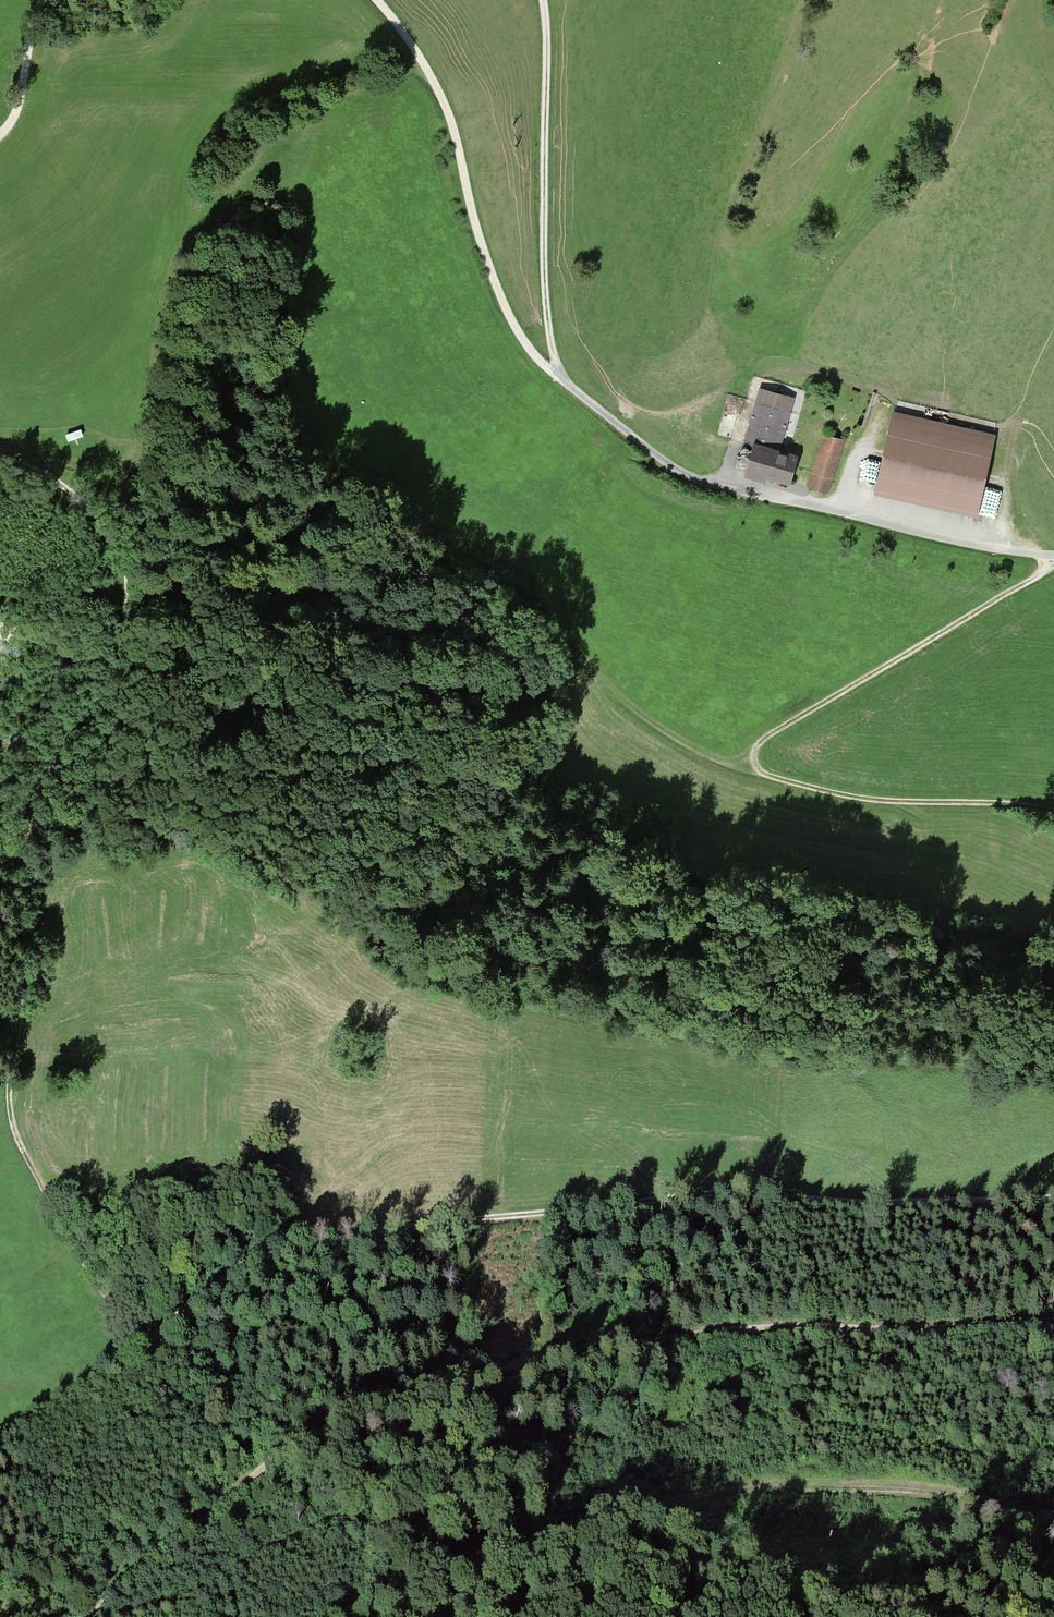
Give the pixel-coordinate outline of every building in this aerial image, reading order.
[(759,389),(745,442),(754,445),(781,452),(795,399),(759,389)] [(894,413),(876,491),(975,513),(993,436),(894,413)] [(824,435),(809,487),(827,492),(843,441),(824,435)] [(781,452),(754,445),(746,474),(766,480),(767,475),(788,481),(795,456),(781,452)]
